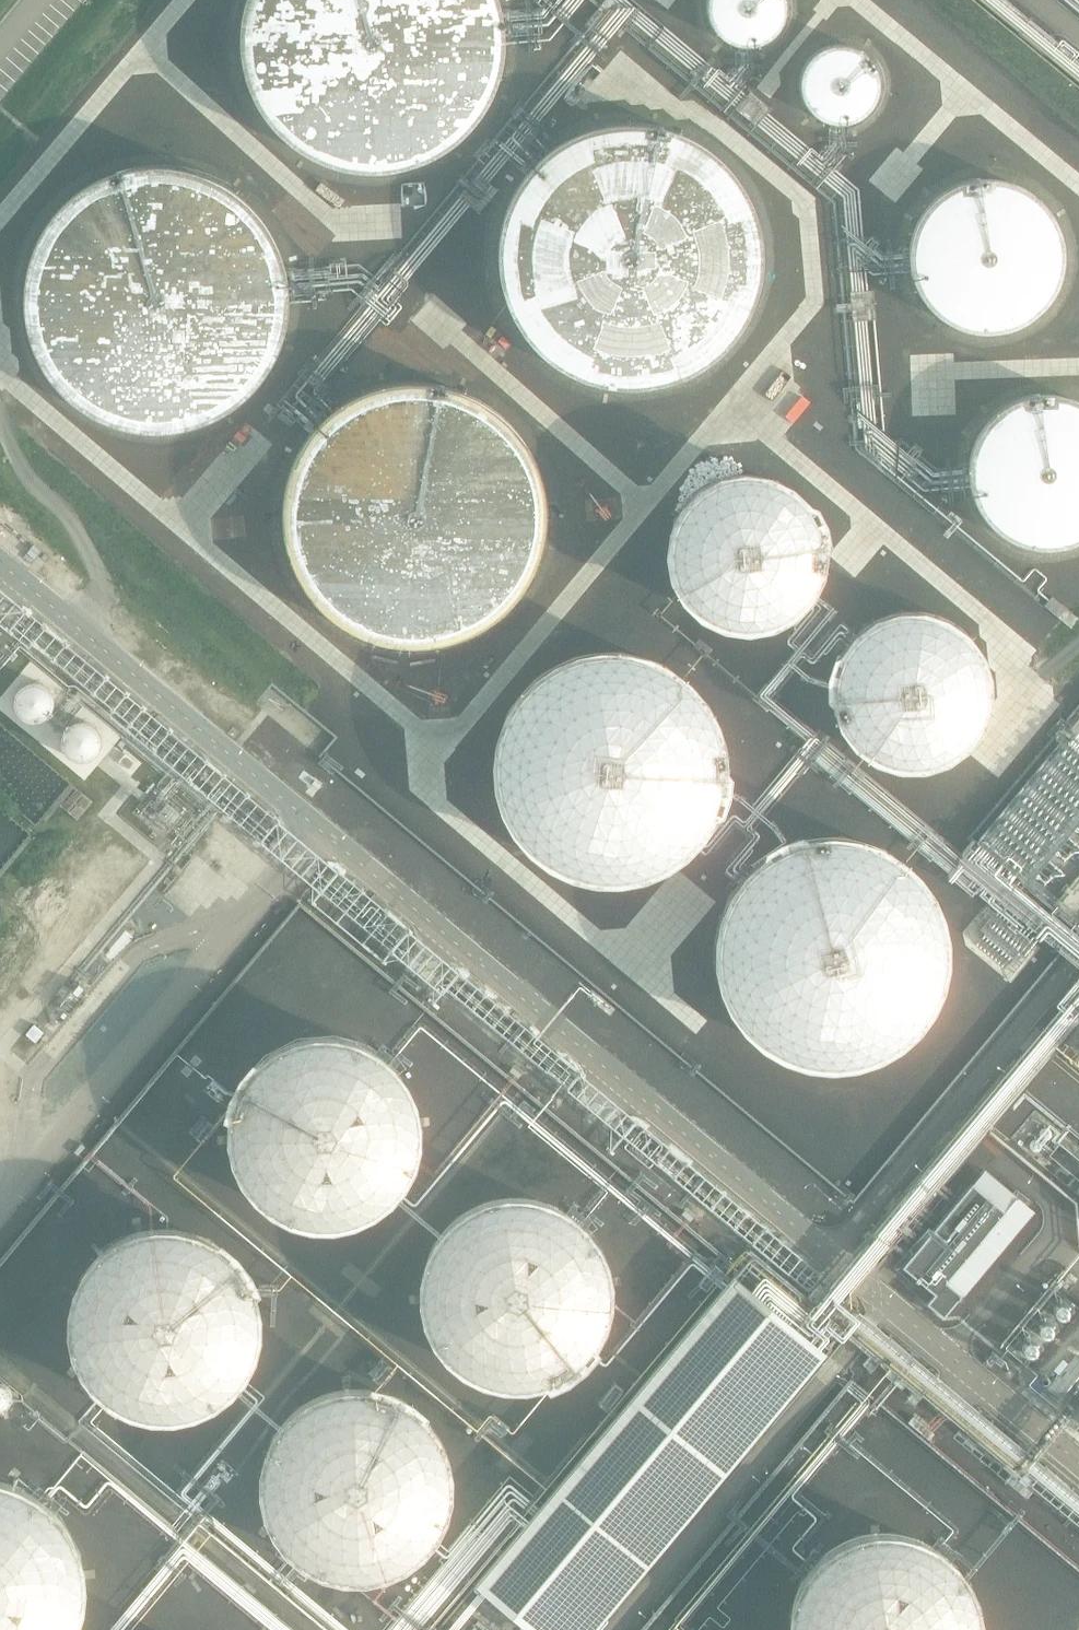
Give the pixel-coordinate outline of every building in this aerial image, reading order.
[(237,78),(255,118),(285,150),(323,171),(366,179),(410,173),(449,153),(480,122),(500,81),(506,35),(498,0),(241,0),(233,34),(237,78)] [(713,43),(725,50),(739,52),(752,50),(764,44),(774,34),(779,22),(781,8),(779,0),(700,0),(698,7),(699,20),(704,33),(713,43)] [(797,68),(790,86),(791,100),(797,114),(814,128),(834,132),(855,124),(868,110),(873,87),(864,65),(850,54),(827,50),(811,55),(797,68)] [(485,257),(489,301),(507,341),(537,373),(576,394),(619,402),(662,396),(702,376),(733,345),(753,304),(758,258),(748,213),(723,174),(687,146),(643,131),(597,132),(553,148),(518,177),(495,214),(485,257)] [(6,296),(11,340),(29,380),(58,412),(97,433),(140,441),(183,435),(223,415),(254,384),(274,343),(279,297),(269,252),(244,213),(208,185),(164,170),(118,171),(75,187),(39,216),(16,253),(6,296)] [(910,228),(902,263),(908,294),(920,313),(944,331),(968,339),(991,339),(1022,327),(1042,307),(1054,282),(1056,251),(1047,225),(1023,198),(987,186),(957,188),(927,205),(910,228)] [(264,517),(269,561),(287,601),(316,633),(355,654),(398,662),(442,656),(481,637),(512,606),(532,564),(537,518),(527,474),(502,435),(466,406),(422,391),(376,392),(333,408),(297,437),(274,475),(264,517)] [(957,479),(964,510),(976,529),(1000,548),(1023,555),(1046,555),(1077,543),(1078,542),(1078,416),(1078,415),(1043,402),(1012,405),(983,421),(965,444),(957,479)] [(703,615),(714,620),(724,624),(736,626),(747,626),(758,625),(769,622),(780,618),(790,612),(799,605),(807,597),(813,588),(818,578),(822,568),(824,557),(825,546),(824,535),(822,524),(818,514),(813,504),(807,495),(799,487),(790,480),(780,474),(769,469),(758,467),(746,466),(734,466),(723,468),(712,472),(701,478),(692,485),(684,493),(677,502),(671,513),(667,524),(665,535),(664,547),(665,559),(668,570),(672,581),(678,591),(685,600),(694,608),(703,615)] [(870,752),(880,758),(891,761),(902,763),(913,764),(925,763),(936,760),(946,756),(956,750),(965,743),(973,734),(979,726),(985,716),(988,705),(991,695),(991,684),(991,673),(988,662),(985,651),(980,642),(973,633),(966,625),(956,617),(946,611),(935,607),(924,604),(912,603),(901,604),(889,606),(878,610),(868,616),(858,623),(850,631),(843,640),(837,650),(833,661),(831,673),(830,684),(831,696),(834,708),(838,718),(844,729),(851,738),(860,746),(870,752)] [(549,863),(564,871),(580,876),(596,879),(613,880),(630,878),(646,874),(661,868),(676,859),(689,849),(701,837),(710,823),(717,809),(723,794),(726,778),(727,762),(726,746),(723,730),(718,715),(710,700),(701,687),(690,675),(676,665),(661,656),(645,649),(629,645),(611,644),(594,645),(577,648),(561,654),(546,662),(532,672),(520,684),(510,698),(501,713),(496,729),(492,746),(491,763),(492,780),(496,797),(503,813),(511,828),(522,841),(535,853),(549,863)] [(20,681),(19,714),(55,715),(56,683),(20,681)] [(104,746),(92,718),(64,729),(76,758),(104,746)] [(1078,876),(1078,718),(970,845),(984,857),(980,861),(1005,882),(1013,872),(1021,879),(1025,874),(1033,882),(1040,874),(1050,882),(1053,878),(1067,890),(1078,876)] [(4,855),(17,852),(15,842),(22,832),(7,821),(3,827),(0,828),(0,859),(4,855)] [(769,1049),(784,1057),(800,1062),(817,1065),(833,1065),(850,1064),(866,1060),(882,1053),(896,1045),(909,1035),(921,1023),(930,1009),(938,995),(943,980),(947,964),(948,948),(947,932),(943,916),(938,900),(931,886),(921,873),(910,861),(897,850),(882,842),(866,835),(849,831),(832,830),(815,831),(798,834),(782,840),(766,848),(753,858),(740,870),(730,884),(722,899),(716,915),(712,932),(711,949),(713,966),(717,983),(723,999),(732,1014),(742,1027),(755,1039),(769,1049)] [(341,1046),(312,1042),(280,1047),(256,1060),(240,1076),(226,1099),(219,1127),(223,1162),(237,1189),(256,1209),(277,1221),(311,1228),(334,1225),(362,1213),(385,1193),(400,1165),(406,1137),(401,1106),(386,1078),(365,1058),(341,1046)] [(962,1295),(948,1281),(1006,1211),(972,1184),(903,1267),(934,1294),(927,1303),(944,1317),(962,1295)] [(531,1210),(502,1206),(471,1212),(447,1225),(431,1240),(417,1263),(410,1292),(414,1327),(427,1353),(446,1373),(468,1385),(502,1392),(525,1390),(552,1378),(575,1358),(591,1330),(596,1301),(592,1270),(577,1242),(556,1223),(531,1210)] [(185,1239),(156,1234),(124,1240),(100,1253),(84,1268),(71,1291),(64,1320),(68,1355),(81,1382),(100,1401),(122,1413),(156,1420),(178,1418),(206,1406),(229,1386),(245,1358),(250,1329),(245,1298),(230,1270),(210,1251),(185,1239)] [(527,1629),(595,1629),(827,1352),(734,1274),(473,1585),(527,1629)] [(1,1411),(14,1399),(0,1384),(0,1410),(1,1411)] [(375,1407),(346,1403),(314,1408),(290,1421),(274,1437),(260,1460),(253,1489),(257,1523),(271,1550),(290,1570),(311,1582),(345,1589),(368,1586),(396,1575),(418,1554),(434,1526),(439,1498),(435,1467),(420,1439),(399,1419),(375,1407)] [(53,1627),(58,1599),(54,1568),(39,1540),(18,1520),(0,1511),(0,1629),(52,1629),(53,1627)] [(873,1545),(841,1551),(817,1564),(801,1579),(787,1602),(781,1629),(965,1629),(962,1609),(947,1581),(927,1561),(902,1549),(873,1545)]
